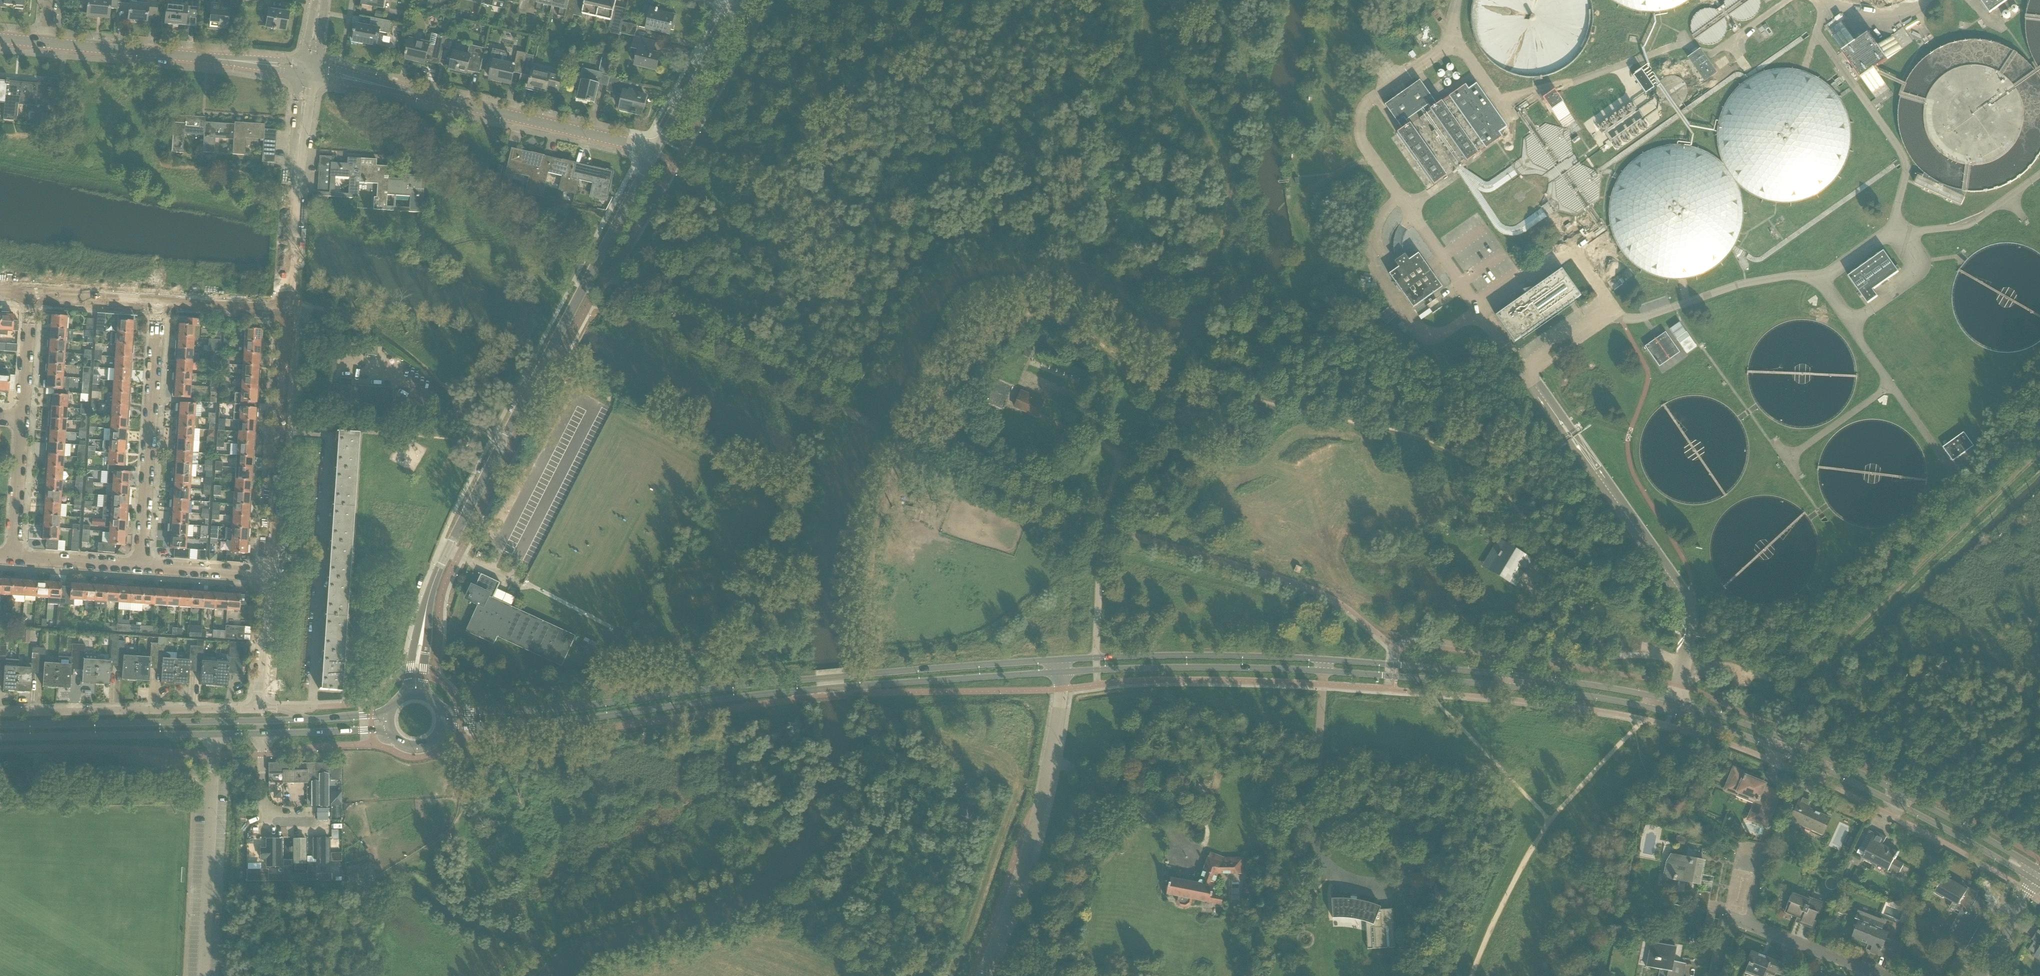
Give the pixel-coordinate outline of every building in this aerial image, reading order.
[(5,8),(5,5),(13,6),(13,7),(15,7),(15,9),(23,10),(24,0),(0,0),(0,8),(5,8)] [(118,0),(88,0),(87,5),(87,8),(88,8),(87,13),(102,15),(101,17),(109,18),(109,9),(117,9),(118,0)] [(128,20),(147,22),(148,13),(151,14),(151,16),(157,17),(158,7),(158,1),(159,0),(138,0),(138,3),(130,2),(129,10),(128,20)] [(167,5),(166,19),(165,19),(165,24),(173,25),(173,24),(185,25),(186,17),(197,18),(199,0),(193,0),(182,0),(182,6),(167,5)] [(242,0),(229,0),(229,1),(222,0),(218,0),(218,4),(212,4),(209,27),(227,29),(229,7),(241,8),(242,1),(242,0)] [(361,4),(371,6),(384,9),(386,0),(362,0),(361,4)] [(506,1),(520,4),(520,5),(518,13),(525,14),(527,15),(527,13),(530,0),(507,0),(506,1)] [(551,7),(553,0),(530,0),(527,13),(535,15),(536,11),(542,12),(544,6),(551,7)] [(551,7),(552,8),(555,8),(560,9),(558,16),(564,18),(563,21),(571,23),(573,15),(574,15),(577,0),(575,6),(568,5),(569,0),(553,0),(551,7)] [(597,17),(601,0),(586,0),(585,2),(578,0),(577,0),(574,15),(582,17),(583,14),(597,17)] [(597,17),(611,21),(610,28),(620,30),(622,22),(624,14),(624,12),(617,10),(618,8),(615,7),(616,0),(614,0),(601,0),(597,17)] [(1591,18),(1591,12),(1590,7),(1589,1),(1588,0),(1475,0),(1474,4),(1473,9),(1472,13),(1472,20),(1473,26),(1474,33),(1476,38),(1477,43),(1480,47),(1482,52),(1486,57),(1490,61),(1494,65),(1499,68),(1504,71),(1510,74),(1516,76),(1523,77),(1533,78),(1540,77),(1545,76),(1552,74),(1556,73),(1561,70),(1566,67),(1571,63),(1574,60),(1581,52),(1585,45),(1587,41),(1589,36),(1590,30),(1591,25),(1591,18)] [(1616,1),(1622,5),(1627,7),(1635,9),(1639,10),(1644,11),(1650,11),(1657,11),(1662,10),(1666,9),(1674,7),(1679,5),(1685,1),(1687,0),(1614,0),(1616,1)] [(1756,14),(1760,0),(1723,0),(1722,4),(1711,9),(1707,8),(1692,14),(1688,29),(1693,39),(1710,44),(1724,38),(1726,28),(1756,14)] [(1990,12),(2007,0),(1981,0),(1990,12)] [(647,29),(670,34),(671,30),(674,30),(677,15),(670,13),(669,15),(658,12),(658,9),(657,9),(657,10),(651,9),(647,29)] [(268,10),(267,18),(266,28),(273,29),(273,30),(275,31),(275,29),(285,31),(288,13),(268,10)] [(1842,13),(1824,26),(1842,51),(1861,78),(1877,100),(1873,104),(1876,109),(1895,96),(1880,76),(1877,71),(1875,68),(1888,59),(1913,41),(1900,23),(1895,26),(1898,31),(1878,45),(1869,33),(1856,42),(1842,21),(1846,18),(1842,13)] [(354,31),(354,33),(356,33),(354,41),(377,46),(377,45),(378,37),(379,32),(389,34),(391,24),(392,22),(381,20),(371,18),(371,19),(373,19),(371,27),(357,25),(356,31),(354,31)] [(620,31),(620,33),(622,33),(634,36),(637,25),(624,22),(622,22),(620,30),(620,31)] [(1765,24),(1762,26),(1765,31),(1768,35),(1771,33),(1768,29),(1765,24)] [(407,52),(406,52),(405,54),(406,55),(405,59),(425,64),(427,56),(440,59),(439,65),(446,37),(437,35),(435,45),(431,44),(431,43),(410,38),(407,52)] [(634,37),(631,49),(637,51),(634,65),(646,68),(656,70),(659,56),(649,53),(650,48),(644,47),(645,45),(646,40),(646,39),(634,37)] [(468,54),(454,51),(450,70),(467,73),(468,68),(480,71),(480,74),(486,49),(470,46),(468,54)] [(515,65),(506,63),(508,53),(494,49),(491,63),(494,63),(490,79),(510,84),(511,84),(514,70),(522,72),(522,74),(527,54),(518,52),(515,65)] [(1704,78),(1713,72),(1699,52),(1690,58),(1704,78)] [(577,91),(576,99),(591,102),(591,100),(595,101),(599,84),(600,84),(603,75),(610,77),(612,67),(614,59),(605,57),(602,70),(601,73),(583,68),(578,79),(582,81),(579,91),(577,91)] [(525,65),(522,74),(531,77),(531,78),(529,88),(546,92),(547,88),(551,89),(551,90),(558,92),(561,82),(563,75),(551,72),(550,75),(533,71),(534,67),(531,66),(525,65)] [(1654,87),(1651,84),(1641,70),(1633,75),(1645,93),(1654,87)] [(1850,143),(1850,137),(1850,131),(1849,124),(1847,119),(1846,113),(1842,106),(1839,100),(1835,95),(1832,91),(1826,86),(1821,82),(1815,79),(1809,76),(1802,73),(1796,72),(1788,71),(1784,71),(1779,71),(1771,72),(1765,73),(1759,76),(1753,79),(1746,83),(1741,86),(1736,91),(1731,96),(1727,102),(1724,108),(1722,113),(1719,120),(1718,126),(1718,130),(1717,139),(1718,145),(1719,152),(1721,159),(1724,166),(1726,170),(1730,177),(1734,182),(1738,186),(1744,190),(1748,194),(1756,198),(1761,200),(1765,201),(1772,203),(1780,204),(1786,204),(1792,203),(1799,202),(1804,201),(1812,198),(1816,196),(1822,192),(1827,189),(1832,184),(1836,179),(1840,173),(1843,168),(1846,162),(1848,156),(1849,150),(1850,143)] [(1613,73),(1566,104),(1577,120),(1624,88),(1613,73)] [(610,77),(608,86),(622,89),(619,101),(622,101),(620,109),(642,114),(646,97),(634,94),(636,87),(627,85),(628,82),(610,77)] [(5,100),(3,117),(14,118),(16,101),(36,103),(36,99),(38,87),(38,84),(37,84),(37,87),(9,84),(9,81),(9,79),(8,79),(5,100)] [(1397,132),(1397,133),(1433,184),(1434,185),(1434,184),(1445,176),(1446,177),(1446,176),(1410,124),(1409,124),(1406,121),(1428,105),(1430,109),(1430,110),(1430,111),(1420,118),(1456,169),(1461,165),(1501,137),(1502,137),(1499,132),(1507,127),(1476,83),(1468,89),(1467,86),(1466,85),(1465,85),(1465,86),(1437,105),(1420,80),(1418,81),(1408,88),(1396,97),(1385,105),(1402,130),(1398,133),(1397,132)] [(38,87),(36,99),(48,100),(49,88),(38,87)] [(1544,99),(1543,100),(1552,112),(1563,127),(1567,127),(1576,121),(1556,92),(1555,91),(1544,99)] [(36,103),(35,109),(47,111),(48,100),(36,99),(36,103)] [(1631,101),(1597,124),(1603,134),(1638,111),(1631,101)] [(35,109),(34,120),(36,120),(46,121),(47,111),(35,109)] [(184,135),(203,136),(204,118),(173,116),(171,153),(183,153),(184,135)] [(215,139),(233,140),(234,125),(205,123),(205,118),(204,118),(203,136),(202,153),(214,153),(215,139)] [(263,140),(263,142),(275,142),(276,130),(264,130),(264,125),(234,123),(234,125),(233,140),(232,154),(244,155),(245,139),(263,140)] [(275,142),(263,142),(262,152),(275,153),(275,142)] [(542,196),(548,173),(541,172),(544,158),(545,155),(532,152),(532,153),(532,155),(513,150),(514,149),(513,148),(507,173),(515,174),(516,170),(531,173),(527,192),(542,196)] [(1741,221),(1742,215),(1741,209),(1740,202),(1738,195),(1737,189),(1733,182),(1729,177),(1725,171),(1721,167),(1716,163),(1711,159),(1703,155),(1698,153),(1693,151),(1687,149),(1679,149),(1673,148),(1667,149),(1658,151),(1653,153),(1648,155),(1642,158),(1638,160),(1631,166),(1627,170),(1623,175),(1619,180),(1617,184),(1614,190),(1611,197),(1610,203),(1609,210),(1609,216),(1610,222),(1611,230),(1613,235),(1615,241),(1617,246),(1621,251),(1626,258),(1629,262),(1634,266),(1640,271),(1647,274),(1651,276),(1657,278),(1663,280),(1671,281),(1675,281),(1680,281),(1688,280),(1693,278),(1700,276),(1706,273),(1712,270),(1718,265),(1723,261),(1726,257),(1730,252),(1733,246),(1737,239),(1738,234),(1740,227),(1741,221)] [(275,153),(262,152),(262,162),(274,163),(275,153)] [(319,166),(331,167),(331,165),(331,157),(319,156),(319,166)] [(357,199),(359,183),(360,159),(347,158),(347,166),(331,165),(331,167),(330,177),(349,178),(348,198),(357,199)] [(576,193),(579,180),(572,179),(575,165),(576,162),(563,159),(563,160),(563,162),(544,158),(541,172),(548,173),(548,170),(564,174),(560,189),(576,193)] [(386,207),(387,195),(388,178),(389,167),(376,166),(377,160),(360,159),(359,183),(364,183),(364,184),(366,184),(366,183),(377,184),(376,198),(374,198),(373,210),(394,211),(395,207),(386,207)] [(572,179),(579,180),(579,177),(595,181),(591,197),(606,200),(613,172),(607,170),(607,169),(594,166),(594,167),(594,169),(575,165),(572,179)] [(318,176),(330,177),(331,167),(319,166),(318,176)] [(388,178),(387,195),(409,197),(408,212),(422,213),(424,176),(404,175),(404,176),(407,176),(407,180),(388,178)] [(329,187),(330,177),(318,176),(317,186),(329,187)] [(329,196),(329,187),(317,186),(317,196),(334,197),(329,196)] [(1884,251),(1848,276),(1862,296),(1868,304),(1878,296),(1873,290),(1899,272),(1898,271),(1884,251)] [(1411,259),(1400,266),(1392,272),(1390,274),(1392,277),(1413,307),(1442,287),(1418,254),(1411,259)] [(1525,294),(1496,315),(1515,342),(1580,296),(1561,269),(1536,286),(1523,290),(1525,294)] [(1387,308),(1379,315),(1383,320),(1391,313),(1392,312),(1388,308),(1387,308)] [(1392,312),(1391,313),(1383,320),(1386,324),(1396,317),(1395,316),(1392,312)] [(7,336),(7,331),(8,331),(12,331),(18,332),(19,322),(13,321),(13,315),(9,315),(9,313),(1,313),(0,331),(0,332),(0,335),(7,336)] [(97,320),(96,332),(103,332),(104,333),(105,314),(97,314),(97,320)] [(117,321),(116,333),(133,335),(133,330),(135,331),(136,331),(137,323),(135,323),(134,323),(134,317),(134,316),(118,315),(118,321),(117,321)] [(51,325),(50,329),(67,330),(67,318),(51,316),(51,317),(49,317),(49,325),(51,325)] [(1401,321),(1398,317),(1390,324),(1393,328),(1401,321)] [(87,319),(86,331),(93,332),(94,319),(87,319)] [(194,339),(195,326),(200,327),(200,320),(183,319),(183,325),(179,325),(179,326),(177,326),(177,333),(178,333),(178,338),(194,339)] [(1400,329),(1405,326),(1402,321),(1397,325),(1400,329)] [(1679,322),(1669,329),(1686,353),(1696,347),(1679,322)] [(1400,329),(1404,334),(1409,330),(1405,326),(1400,329)] [(48,333),(48,341),(66,342),(67,330),(50,329),(50,333),(48,333)] [(245,330),(244,342),(260,343),(260,339),(262,339),(263,331),(261,331),(245,330)] [(1873,342),(1882,334),(1878,330),(1869,338),(1873,342)] [(1659,367),(1680,353),(1665,332),(1644,346),(1659,367)] [(110,345),(116,345),(134,347),(134,339),(132,339),(133,335),(116,333),(111,333),(110,345)] [(176,342),(175,349),(194,351),(194,339),(178,338),(178,342),(176,342)] [(208,339),(208,351),(219,352),(220,345),(220,340),(213,340),(208,339)] [(49,349),(49,353),(65,354),(66,342),(48,341),(47,349),(49,349)] [(244,342),(243,354),(261,355),(262,347),(260,347),(260,343),(244,342)] [(366,344),(364,355),(377,356),(378,345),(366,344)] [(116,345),(115,357),(131,358),(131,354),(133,355),(134,347),(116,345)] [(1030,348),(1027,357),(1029,358),(1032,359),(1036,348),(1031,346),(1030,348)] [(177,358),(177,361),(193,363),(194,351),(175,349),(175,357),(177,358)] [(47,357),(46,365),(64,366),(65,354),(49,353),(48,357),(47,357)] [(243,354),(242,366),(259,367),(259,363),(261,363),(261,355),(243,354)] [(115,357),(114,369),(132,371),(132,363),(131,363),(131,358),(115,357)] [(174,366),(174,373),(192,374),(193,363),(177,361),(176,366),(174,366)] [(47,373),(47,377),(63,378),(64,366),(46,365),(46,373),(47,373)] [(242,366),(241,378),(260,379),(260,371),(258,371),(259,367),(242,366)] [(114,369),(113,381),(129,382),(130,378),(131,378),(132,371),(114,369)] [(175,381),(175,385),(191,386),(192,374),(174,373),(173,381),(175,381)] [(3,393),(4,391),(8,392),(8,390),(14,391),(15,377),(9,377),(9,375),(0,375),(0,393),(3,393)] [(46,389),(56,390),(62,390),(63,390),(63,378),(47,377),(47,381),(45,381),(45,389),(46,389)] [(241,378),(241,390),(257,391),(257,387),(259,387),(260,379),(241,378)] [(82,386),(81,394),(89,394),(89,384),(90,380),(82,379),(82,386)] [(113,381),(112,393),(130,394),(131,387),(129,387),(129,382),(113,381)] [(184,398),(184,404),(196,405),(197,399),(190,398),(191,386),(175,385),(175,389),(173,389),(172,397),(184,398)] [(234,405),(240,405),(240,402),(256,403),(258,403),(258,395),(257,395),(257,391),(241,390),(240,394),(234,393),(234,405)] [(1015,407),(1037,416),(1043,401),(1021,392),(1015,407)] [(112,393),(112,405),(128,406),(128,402),(130,402),(130,394),(112,393)] [(51,404),(51,408),(67,409),(68,397),(56,396),(50,395),(50,404),(51,404)] [(240,405),(234,405),(233,420),(235,420),(255,421),(255,417),(257,417),(258,409),(255,409),(256,403),(240,402),(240,405)] [(179,412),(179,416),(195,417),(196,405),(184,404),(178,404),(177,412),(179,412)] [(112,405),(111,417),(129,419),(129,411),(128,410),(128,406),(112,405)] [(49,412),(49,420),(66,421),(67,409),(51,408),(51,412),(49,412)] [(177,420),(176,428),(194,429),(198,430),(199,418),(195,417),(179,416),(179,421),(177,420)] [(111,417),(110,429),(126,431),(126,426),(128,426),(129,419),(111,417)] [(50,428),(49,432),(66,433),(66,421),(49,420),(48,428),(50,428)] [(239,420),(238,432),(256,434),(256,426),(255,426),(255,421),(239,420)] [(177,436),(177,440),(193,441),(194,429),(176,428),(176,436),(177,436)] [(110,429),(109,441),(127,443),(128,435),(126,435),(126,431),(110,429)] [(47,436),(47,444),(65,445),(66,433),(49,432),(49,436),(47,436)] [(238,432),(237,444),(253,445),(254,441),(255,441),(256,434),(238,432)] [(340,433),(337,470),(355,471),(357,434),(358,435),(358,434),(336,432),(336,433),(340,433)] [(1964,432),(1943,447),(1945,450),(1947,452),(1949,456),(1952,460),(1953,461),(1961,455),(1963,453),(1968,450),(1973,447),(1973,446),(1974,446),(1964,432)] [(175,444),(175,452),(193,453),(198,454),(199,442),(193,441),(177,440),(177,444),(175,444)] [(109,448),(108,453),(125,454),(125,450),(127,450),(127,443),(109,441),(103,441),(103,448),(109,448)] [(48,452),(48,456),(64,457),(65,445),(47,444),(46,452),(48,452)] [(237,444),(236,456),(254,458),(255,450),(253,449),(253,445),(237,444)] [(175,452),(174,460),(176,460),(176,464),(192,465),(196,466),(197,466),(198,462),(196,461),(196,458),(198,457),(198,456),(198,454),(193,453),(175,452)] [(108,453),(107,472),(124,473),(124,467),(126,467),(126,459),(124,459),(125,454),(108,453)] [(46,460),(45,468),(63,469),(64,457),(48,456),(48,460),(46,460)] [(236,456),(235,468),(252,469),(252,465),(254,465),(254,458),(236,456)] [(174,468),(173,476),(191,478),(192,465),(176,464),(175,468),(174,468)] [(47,476),(46,480),(62,481),(63,469),(45,468),(45,476),(47,476)] [(235,468),(235,480),(253,482),(253,474),(252,474),(252,469),(235,468)] [(337,470),(335,507),(352,508),(355,471),(337,470)] [(107,472),(106,484),(112,484),(128,486),(129,482),(131,482),(131,474),(130,474),(130,473),(124,473),(107,472)] [(174,484),(174,488),(190,489),(191,478),(173,476),(173,484),(174,484)] [(44,484),(43,492),(62,493),(62,481),(46,480),(46,484),(44,484)] [(235,480),(234,493),(250,494),(251,489),(252,489),(253,482),(235,480)] [(83,482),(75,482),(74,493),(82,494),(83,482)] [(112,484),(111,496),(129,498),(130,490),(128,490),(128,486),(112,484)] [(172,492),(171,500),(189,502),(190,489),(174,488),(174,492),(172,492)] [(45,499),(44,504),(61,505),(62,493),(43,492),(43,499),(45,499)] [(234,493),(233,505),(251,506),(252,498),(250,498),(250,494),(234,493)] [(104,496),(103,508),(111,508),(126,510),(127,505),(129,505),(129,498),(111,496),(104,496)] [(172,508),(172,512),(188,514),(189,502),(171,500),(171,508),(172,508)] [(42,507),(41,516),(60,517),(61,505),(44,504),(44,508),(42,507)] [(233,505),(232,517),(249,518),(249,513),(251,513),(251,506),(233,505)] [(332,543),(350,545),(352,508),(335,507),(332,543)] [(103,508),(102,520),(105,520),(128,522),(128,513),(126,513),(126,510),(111,508),(103,508)] [(907,518),(914,520),(916,513),(908,511),(907,518)] [(170,516),(170,524),(188,525),(188,514),(172,512),(172,516),(170,516)] [(43,523),(42,528),(59,529),(60,517),(41,516),(41,523),(43,523)] [(232,517),(231,529),(249,530),(250,522),(248,521),(249,518),(232,517)] [(109,528),(109,532),(125,533),(125,529),(127,529),(128,522),(105,520),(104,527),(109,528)] [(171,532),(170,536),(187,537),(188,525),(170,524),(169,532),(171,532)] [(210,534),(210,539),(217,540),(218,535),(218,527),(211,527),(210,534)] [(40,532),(40,540),(46,540),(45,550),(57,551),(58,541),(59,531),(59,529),(42,528),(42,532),(40,532)] [(231,529),(231,541),(247,542),(247,538),(249,538),(249,530),(231,529)] [(71,551),(71,552),(78,552),(79,542),(79,530),(72,530),(71,542),(72,542),(71,551)] [(90,531),(82,530),(81,543),(89,543),(90,531)] [(125,533),(109,532),(108,544),(98,543),(97,552),(114,553),(114,545),(126,546),(126,538),(125,537),(125,533)] [(168,540),(168,548),(169,548),(174,549),(173,558),(173,559),(197,560),(197,550),(190,549),(186,549),(187,540),(187,537),(170,536),(170,540),(168,540)] [(226,552),(226,562),(239,563),(240,554),(242,554),(248,554),(248,546),(247,546),(247,542),(231,541),(230,543),(230,552),(226,552)] [(332,543),(330,580),(347,581),(350,545),(332,543)] [(1489,569),(1488,570),(1515,586),(1532,559),(1505,543),(1489,569)] [(206,551),(197,550),(197,560),(206,561),(206,551)] [(472,586),(471,589),(467,598),(479,604),(466,631),(494,644),(498,637),(562,666),(576,636),(494,598),(501,582),(481,574),(475,588),(472,586)] [(0,595),(12,596),(13,578),(6,578),(5,579),(1,579),(0,595)] [(13,578),(12,596),(24,597),(25,581),(21,580),(21,579),(13,578)] [(24,597),(36,598),(37,580),(29,579),(29,581),(25,581),(24,597)] [(36,598),(48,599),(49,582),(45,582),(45,580),(37,580),(36,598)] [(327,617),(345,618),(347,581),(330,580),(327,617)] [(48,599),(48,604),(62,605),(65,605),(66,587),(61,587),(61,581),(54,581),(53,583),(49,582),(48,599)] [(66,587),(65,605),(74,606),(74,601),(82,601),(83,585),(79,584),(79,583),(71,582),(71,588),(66,587)] [(82,601),(94,602),(96,584),(88,583),(88,585),(83,585),(82,601)] [(94,602),(106,603),(107,586),(103,586),(104,584),(96,584),(94,602)] [(106,603),(118,604),(119,585),(112,585),(111,587),(107,586),(106,603)] [(118,604),(118,610),(130,611),(131,588),(127,588),(127,586),(119,585),(118,604)] [(131,588),(130,611),(142,612),(142,605),(143,587),(136,586),(136,588),(131,588)] [(142,605),(154,606),(155,589),(151,589),(151,587),(143,587),(142,605)] [(154,606),(166,607),(168,589),(160,588),(160,590),(155,589),(154,606)] [(166,607),(178,608),(180,591),(175,591),(176,589),(168,589),(166,607)] [(178,608),(190,608),(192,590),(184,590),(184,591),(180,591),(178,608)] [(190,608),(202,609),(203,593),(199,593),(200,591),(192,590),(190,608)] [(202,609),(214,610),(215,592),(208,591),(208,593),(203,593),(202,609)] [(214,610),(226,611),(227,594),(222,594),(222,592),(215,592),(214,610)] [(227,594),(226,611),(239,612),(239,603),(246,604),(247,594),(232,593),(232,595),(227,594)] [(325,654),(342,655),(345,618),(327,617),(325,654)] [(129,625),(128,632),(140,633),(141,626),(129,625)] [(141,626),(140,633),(152,634),(153,626),(141,626)] [(225,631),(225,639),(243,640),(244,640),(245,627),(226,626),(225,631)] [(189,629),(189,637),(195,637),(200,637),(201,632),(201,630),(195,629),(189,629)] [(197,647),(196,669),(202,670),(201,683),(214,684),(216,662),(204,662),(203,662),(202,661),(204,641),(198,640),(197,647)] [(110,661),(97,660),(96,682),(110,683),(111,664),(117,664),(118,641),(112,641),(110,661)] [(125,642),(118,641),(117,664),(123,664),(122,678),(136,679),(137,657),(124,656),(125,642)] [(584,641),(580,651),(591,656),(596,646),(584,641)] [(216,662),(214,684),(228,685),(229,672),(242,673),(244,644),(234,643),(230,643),(229,649),(229,657),(216,657),(216,662)] [(58,664),(56,686),(70,687),(71,667),(77,667),(79,645),(72,644),(71,658),(58,657),(58,664)] [(150,658),(137,657),(136,679),(149,680),(150,666),(156,667),(158,644),(151,644),(150,658)] [(158,644),(156,667),(162,667),(161,681),(175,682),(177,660),(170,659),(170,655),(167,654),(164,653),(164,645),(164,644),(158,644)] [(85,645),(79,645),(77,667),(83,668),(82,681),(96,682),(97,660),(98,655),(85,654),(85,645)] [(18,668),(19,660),(6,659),(6,646),(0,646),(0,668),(4,668),(3,688),(17,689),(18,668)] [(189,660),(177,660),(175,682),(189,683),(190,669),(196,669),(197,647),(190,646),(189,660)] [(18,668),(17,689),(30,690),(32,670),(38,671),(39,648),(32,648),(31,664),(30,664),(26,663),(26,668),(18,668)] [(46,649),(39,648),(38,671),(44,671),(43,685),(56,686),(58,664),(45,663),(46,649)] [(322,691),(340,692),(342,655),(325,654),(322,691)] [(268,763),(268,764),(268,774),(285,774),(285,783),(307,783),(307,777),(307,763),(268,763)] [(338,763),(307,763),(307,777),(315,777),(315,771),(324,771),(324,772),(330,772),(331,774),(340,774),(340,763),(338,763)] [(1194,777),(1213,781),(1215,769),(1197,765),(1194,777)] [(1732,771),(1728,780),(1727,784),(1728,784),(1725,790),(1737,795),(1738,792),(1756,799),(1750,815),(1760,819),(1758,823),(1766,826),(1779,793),(1763,787),(1764,784),(1755,780),(1756,778),(1734,769),(1733,771),(1732,771)] [(330,775),(320,775),(320,781),(312,781),(312,806),(330,806),(330,775)] [(1801,797),(1797,806),(1790,820),(1822,834),(1829,819),(1819,815),(1819,814),(1815,812),(1814,813),(1808,810),(1812,802),(1801,797)] [(1694,808),(1693,811),(1701,814),(1703,808),(1696,805),(1694,808)] [(1864,856),(1863,858),(1889,871),(1890,869),(1899,874),(1904,864),(1896,860),(1897,857),(1896,856),(1898,852),(1883,844),(1887,837),(1876,832),(1867,850),(1864,856)] [(1677,835),(1675,843),(1684,845),(1686,837),(1677,835)] [(329,839),(317,840),(317,871),(330,871),(329,839)] [(279,840),(267,840),(267,868),(279,868),(279,840)] [(305,840),(293,840),(293,864),(305,864),(305,840)] [(1846,841),(1843,847),(1849,849),(1851,843),(1846,841)] [(1860,847),(1857,853),(1864,856),(1867,850),(1860,847)] [(1169,883),(1167,894),(1176,896),(1179,896),(1178,901),(1180,904),(1185,905),(1189,903),(1190,898),(1192,899),(1211,902),(1213,892),(1214,885),(1219,873),(1243,873),(1244,857),(1225,857),(1210,852),(1198,883),(1189,881),(1189,876),(1183,876),(1183,880),(1171,878),(1170,883),(1169,883)] [(1676,880),(1689,882),(1699,884),(1704,861),(1670,855),(1666,862),(1663,877),(1673,879),(1674,875),(1676,876),(1676,880)] [(345,869),(347,885),(356,885),(356,886),(373,881),(369,862),(360,866),(352,869),(345,869)] [(307,873),(307,881),(331,881),(331,873),(316,874),(316,864),(307,864),(307,873)] [(292,867),(283,867),(283,874),(283,881),(307,881),(307,873),(292,874),(292,867)] [(247,870),(246,870),(246,882),(249,882),(251,882),(259,882),(283,881),(283,874),(268,874),(268,870),(247,870)] [(1412,875),(1411,875),(1413,888),(1414,888),(1416,887),(1423,887),(1422,874),(1412,875)] [(1944,875),(1939,884),(1936,890),(1958,903),(1955,908),(1961,912),(1947,936),(1946,935),(1946,936),(1960,944),(1978,915),(1969,909),(1977,895),(1944,875)] [(1694,909),(1707,911),(1711,893),(1698,890),(1694,909)] [(1795,921),(1800,923),(1800,924),(1811,928),(1817,914),(1818,914),(1823,903),(1810,897),(1809,900),(1792,893),(1788,903),(1790,904),(1786,914),(1796,918),(1795,921)] [(1370,923),(1373,927),(1374,943),(1375,949),(1394,948),(1394,945),(1392,912),(1378,914),(1380,907),(1377,906),(1348,899),(1335,899),(1331,899),(1332,907),(1333,918),(1338,918),(1368,922),(1368,923),(1370,923)] [(1879,918),(1859,910),(1856,918),(1860,919),(1853,937),(1868,943),(1867,946),(1872,948),(1871,951),(1892,959),(1898,942),(1886,937),(1888,932),(1876,928),(1879,918)] [(1685,964),(1686,964),(1673,961),(1676,947),(1650,942),(1650,943),(1651,943),(1646,966),(1646,967),(1661,970),(1660,975),(1682,975),(1685,964)] [(2039,960),(2039,946),(2035,942),(2030,950),(2035,954),(2034,956),(2039,960)] [(1782,974),(1786,965),(1750,951),(1746,963),(1748,963),(1745,971),(1758,975),(1764,975),(1765,973),(1773,975),(1775,975),(1776,974),(1781,975),(1782,974)]
